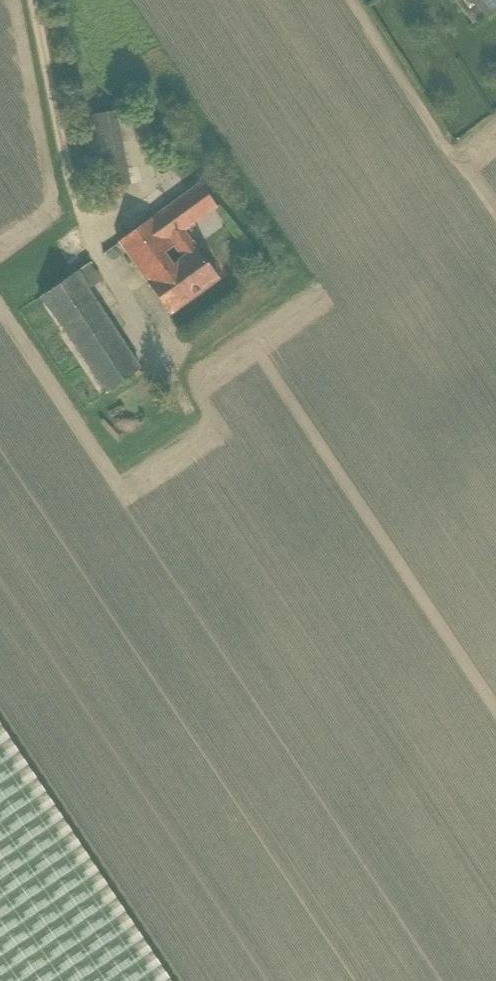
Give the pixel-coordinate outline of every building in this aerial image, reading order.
[(487,16),(495,9),(495,0),(474,0),(487,16)] [(102,187),(130,181),(113,108),(85,114),(102,187)] [(148,283),(170,313),(219,277),(184,230),(217,206),(200,183),(152,218),(151,218),(119,241),(148,282),(148,283)] [(76,271),(73,273),(29,304),(49,334),(45,337),(90,403),(140,368),(129,344),(76,271)] [(0,723),(0,980),(172,980),(0,723)]
